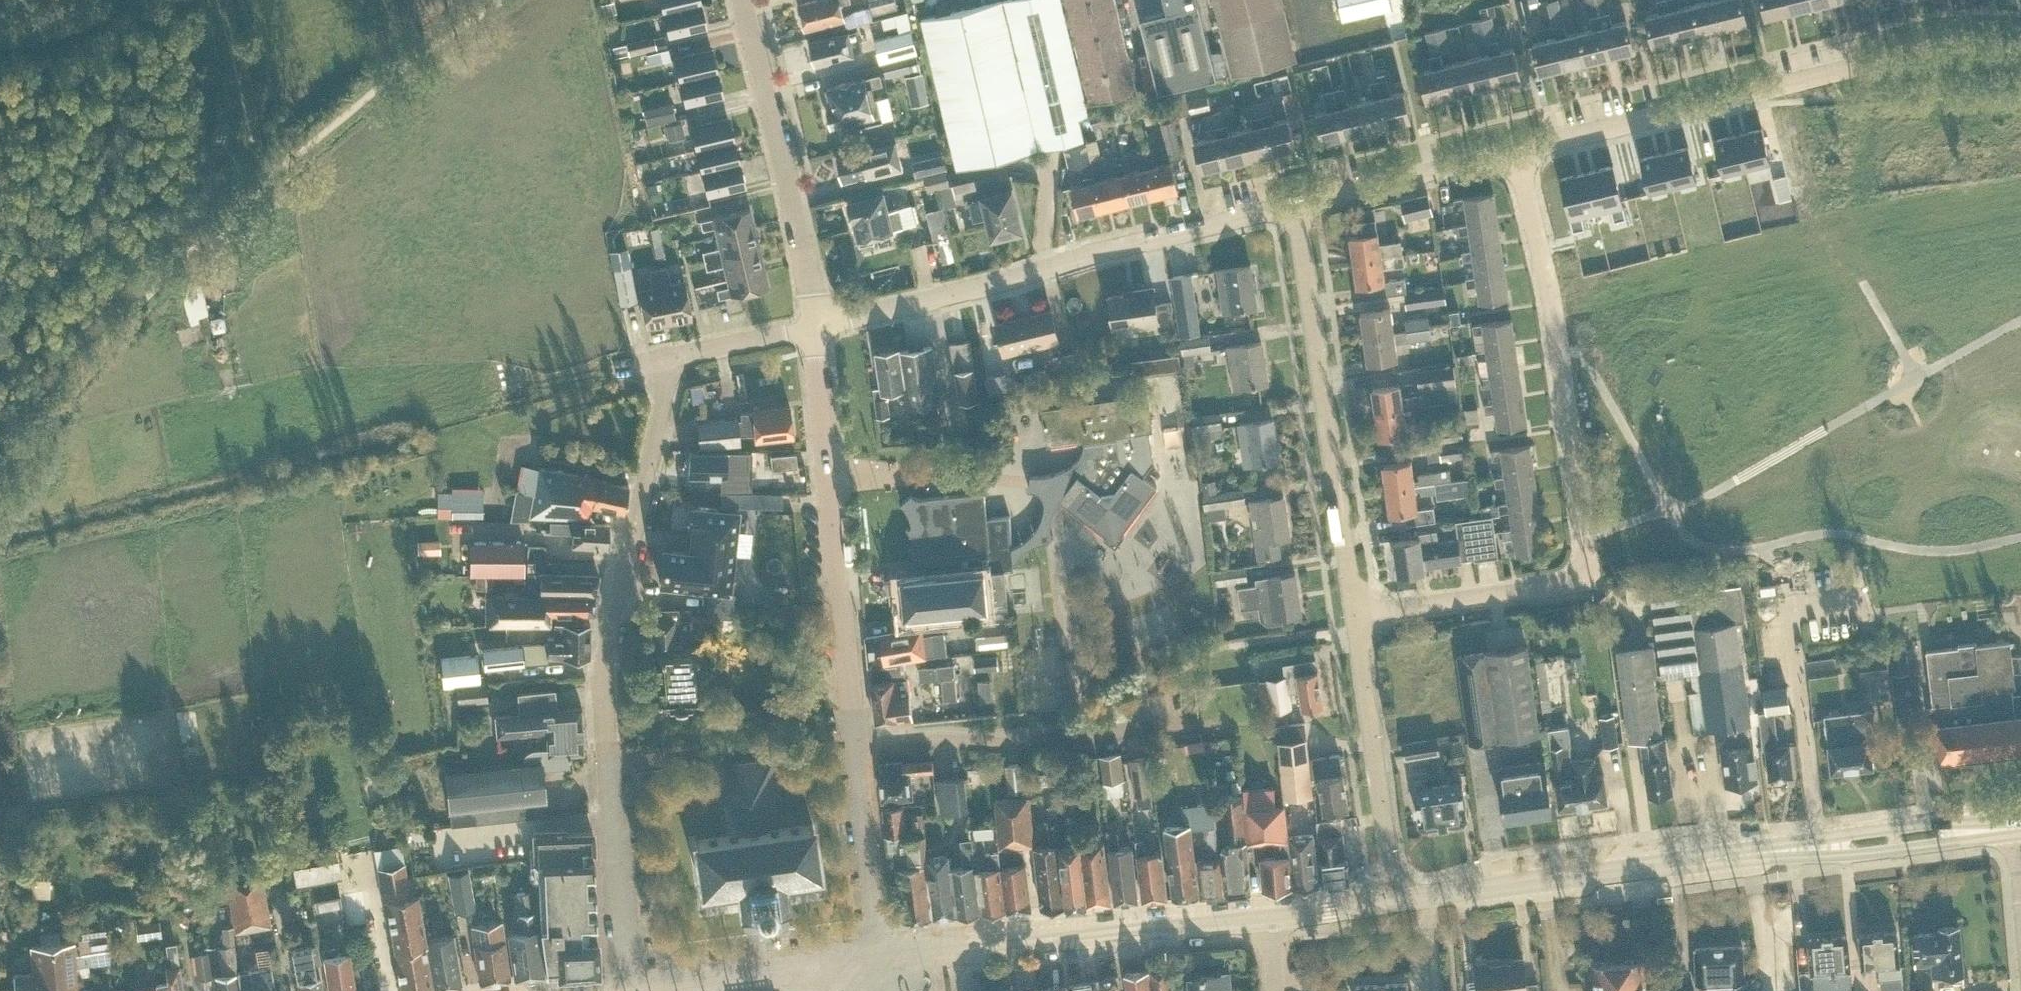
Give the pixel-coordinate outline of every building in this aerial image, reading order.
[(699,3),(698,0),(660,0),(663,12),(699,3)] [(850,1),(850,0),(808,0),(799,2),(805,28),(844,18),(843,15),(840,3),(850,1)] [(896,0),(869,0),(873,15),(898,8),(896,0)] [(1088,114),(1061,0),(993,0),(921,17),(957,167),(1083,137),(1078,116),(1088,114)] [(1136,91),(1115,0),(1065,0),(1089,101),(1136,91)] [(1198,0),(1164,0),(1166,9),(1140,15),(1158,89),(1216,75),(1211,52),(1198,0)] [(1295,56),(1282,0),(1214,0),(1231,71),(1295,56)] [(1391,8),(1389,0),(1338,0),(1342,19),(1391,8)] [(1529,0),(1515,0),(1520,20),(1533,17),(1529,0)] [(1566,34),(1558,0),(1553,0),(1547,2),(1556,37),(1563,66),(1586,60),(1579,31),(1566,34)] [(1602,25),(1596,0),(1586,0),(1592,28),(1579,31),(1586,60),(1609,54),(1602,25)] [(1612,23),(1609,11),(1610,11),(1608,0),(1596,0),(1602,25),(1609,54),(1633,49),(1626,20),(1612,23)] [(1669,9),(1667,0),(1656,0),(1659,11),(1645,15),(1652,44),(1676,38),(1669,9)] [(1680,6),(1678,0),(1667,0),(1669,9),(1676,38),(1699,32),(1692,3),(1680,6)] [(1716,0),(1706,0),(1692,3),(1699,32),(1722,27),(1716,0)] [(1722,27),(1746,21),(1741,0),(1716,0),(1722,27)] [(1786,0),(1761,0),(1765,16),(1789,10),(1786,0)] [(1789,10),(1812,5),(1811,0),(1786,0),(1789,10)] [(1563,66),(1556,37),(1547,2),(1538,4),(1543,26),(1542,26),(1545,39),(1532,42),(1540,71),(1563,66)] [(668,34),(705,26),(699,3),(663,12),(668,34)] [(857,21),(872,17),(869,7),(854,10),(843,15),(844,18),(846,26),(857,23),(857,21)] [(902,36),(912,33),(907,11),(895,14),(898,24),(899,31),(901,31),(902,36)] [(1513,47),(1500,50),(1492,15),(1481,18),(1487,42),(1489,53),(1496,82),(1520,76),(1513,47)] [(1471,20),(1476,44),(1487,42),(1481,18),(1471,20)] [(1434,29),(1440,53),(1451,50),(1445,26),(1434,29)] [(1443,64),(1440,53),(1434,29),(1425,31),(1433,67),(1420,70),(1427,99),(1450,93),(1443,64)] [(853,53),(862,50),(857,31),(848,33),(847,31),(809,41),(815,65),(854,55),(853,53)] [(902,36),(901,31),(899,31),(874,38),(880,61),(917,51),(912,33),(902,36)] [(656,48),(653,35),(624,42),(625,43),(611,46),(613,57),(628,54),(628,55),(656,48)] [(667,48),(657,51),(659,62),(670,59),(667,48)] [(680,80),(716,72),(710,49),(674,58),(680,80)] [(1220,49),(1211,52),(1216,75),(1226,72),(1220,49)] [(922,72),(917,53),(882,62),(886,75),(909,70),(910,74),(906,75),(913,103),(929,99),(922,72)] [(1466,59),(1473,88),(1496,82),(1489,53),(1479,55),(1466,59)] [(1454,62),(1443,64),(1450,93),(1473,88),(1466,59),(1454,62)] [(1377,79),(1385,77),(1383,69),(1375,71),(1377,79)] [(685,103),(721,94),(716,72),(680,80),(685,103)] [(872,86),(881,83),(879,74),(827,87),(831,106),(828,106),(829,109),(826,113),(828,119),(832,122),(833,124),(878,113),(872,86)] [(1411,118),(1404,91),(1390,94),(1386,78),(1377,80),(1388,123),(1411,118)] [(1366,129),(1388,123),(1377,80),(1369,82),(1373,98),(1359,102),(1366,129)] [(1366,129),(1359,102),(1346,105),(1342,89),(1334,91),(1344,134),(1366,129)] [(1322,140),(1344,134),(1334,91),(1325,93),(1329,109),(1315,112),(1322,140)] [(1190,112),(1185,92),(1171,96),(1176,115),(1190,112)] [(1282,96),(1287,117),(1289,125),(1298,123),(1291,94),(1282,96)] [(1211,108),(1208,96),(1189,100),(1192,113),(1211,108)] [(1153,108),(1151,98),(1132,102),(1134,113),(1153,108)] [(1258,101),(1262,114),(1271,112),(1268,99),(1258,101)] [(1260,115),(1262,114),(1258,101),(1249,103),(1252,117),(1260,115)] [(673,116),(670,104),(643,110),(646,123),(673,116)] [(1213,112),(1216,126),(1225,124),(1222,110),(1213,112)] [(1093,126),(1106,123),(1103,112),(1090,115),(1093,126)] [(1194,140),(1201,169),(1225,163),(1218,134),(1216,126),(1213,112),(1203,115),(1206,127),(1203,128),(1206,137),(1194,140)] [(1271,152),(1294,146),(1289,125),(1287,117),(1273,121),(1271,112),(1262,114),(1264,123),(1271,152)] [(1260,115),(1252,117),(1254,126),(1241,129),(1248,158),(1271,152),(1264,123),(1262,114),(1260,115)] [(696,149),(732,140),(727,118),(691,127),(696,149)] [(1181,153),(1173,120),(1161,123),(1169,156),(1181,153)] [(668,140),(684,137),(680,121),(665,124),(668,140)] [(1762,127),(1737,133),(1746,168),(1771,162),(1762,127)] [(1225,163),(1248,158),(1241,129),(1218,134),(1225,163)] [(1737,133),(1713,140),(1722,175),(1746,168),(1737,133)] [(701,171),(738,162),(732,140),(696,149),(701,171)] [(1068,165),(1090,160),(1085,141),(1064,146),(1068,165)] [(866,177),(901,168),(895,143),(837,157),(843,180),(866,175),(866,177)] [(1688,145),(1663,152),(1672,186),(1697,180),(1688,145)] [(1154,195),(1178,189),(1171,161),(1151,166),(1150,161),(1154,160),(1151,146),(1142,149),(1154,195)] [(1130,201),(1154,195),(1142,149),(1132,151),(1135,165),(1139,164),(1141,169),(1123,174),(1130,201)] [(1663,152),(1639,158),(1648,193),(1672,186),(1663,152)] [(916,177),(925,175),(932,173),(928,156),(912,159),(916,177)] [(1102,208),(1126,202),(1119,175),(1100,179),(1099,174),(1103,173),(1100,159),(1091,161),(1102,208)] [(952,184),(949,184),(939,187),(943,207),(957,204),(954,193),(1003,181),(998,160),(950,172),(952,184)] [(640,176),(651,173),(648,161),(637,164),(640,176)] [(1078,214),(1102,208),(1091,161),(1080,164),(1084,176),(1082,177),(1084,183),(1072,186),(1078,214)] [(707,194),(743,185),(738,162),(701,171),(707,194)] [(1613,165),(1586,171),(1596,212),(1611,209),(1614,221),(1626,218),(1613,165)] [(939,187),(949,184),(945,170),(932,173),(925,175),(928,189),(939,187)] [(1586,171),(1559,178),(1572,231),(1585,228),(1582,216),(1596,212),(1586,171)] [(654,182),(645,184),(647,194),(657,192),(654,182)] [(1014,184),(979,192),(990,238),(1025,230),(1014,184)] [(1468,223),(1497,219),(1493,192),(1454,198),(1455,207),(1465,205),(1468,223)] [(890,229),(902,226),(897,207),(886,210),(882,193),(848,202),(853,221),(854,220),(858,238),(859,238),(860,244),(874,240),(873,234),(890,229)] [(1433,214),(1427,193),(1399,200),(1404,221),(1433,214)] [(1376,215),(1374,206),(1361,209),(1362,218),(1376,215)] [(716,237),(753,228),(749,208),(712,217),(712,218),(699,221),(701,230),(714,227),(716,237)] [(1349,236),(1353,260),(1402,252),(1401,241),(1379,244),(1378,232),(1376,232),(1375,219),(1356,222),(1358,234),(1349,236)] [(1471,249),(1500,245),(1497,219),(1468,223),(1457,224),(1459,233),(1469,232),(1471,249)] [(649,227),(655,256),(663,254),(658,226),(649,227)] [(948,226),(939,228),(944,252),(954,250),(948,226)] [(703,260),(758,247),(753,228),(716,237),(719,247),(701,251),(703,260)] [(679,233),(680,242),(691,240),(689,231),(679,233)] [(1475,276),(1504,272),(1500,245),(1471,249),(1461,250),(1463,260),(1473,258),(1475,275),(1475,276)] [(725,275),(763,267),(758,247),(703,260),(705,269),(723,265),(725,275)] [(1404,263),(1404,262),(1439,257),(1438,247),(1402,253),(1402,252),(1353,260),(1356,284),(1372,282),(1374,295),(1408,290),(1406,277),(1385,280),(1382,262),(1387,261),(1388,266),(1404,263)] [(628,262),(611,266),(619,304),(635,300),(628,262)] [(1222,311),(1256,307),(1250,265),(1217,269),(1222,311)] [(668,323),(691,319),(683,281),(670,284),(666,266),(657,268),(668,323)] [(730,295),(767,286),(763,267),(725,275),(728,286),(715,289),(718,298),(730,295)] [(645,328),(668,323),(657,268),(648,270),(651,288),(638,291),(645,328)] [(1191,272),(1171,275),(1180,336),(1200,333),(1191,272)] [(1479,303),(1508,298),(1504,272),(1475,276),(1475,275),(1465,277),(1466,286),(1476,284),(1479,303)] [(841,273),(837,281),(859,293),(863,285),(841,273)] [(191,315),(211,310),(203,276),(182,281),(191,315)] [(1446,302),(1444,286),(1403,292),(1405,308),(1446,302)] [(1158,329),(1174,327),(1171,301),(1156,303),(1153,287),(1134,290),(1134,292),(1108,296),(1113,328),(1157,322),(1158,329)] [(1364,336),(1394,332),(1390,307),(1360,312),(1364,336)] [(1450,310),(1451,324),(1461,322),(1460,309),(1450,310)] [(1004,353),(1058,340),(1051,310),(996,323),(1004,353)] [(1405,330),(1430,326),(1428,316),(1404,320),(1405,330)] [(1486,349),(1515,345),(1511,318),(1472,324),(1473,333),(1483,332),(1486,349)] [(1395,343),(1431,337),(1430,326),(1405,330),(1405,331),(1394,332),(1364,336),(1367,360),(1397,356),(1395,343)] [(1182,354),(1210,349),(1208,335),(1180,339),(1182,354)] [(960,402),(977,400),(968,339),(950,342),(960,402)] [(1233,388),(1267,383),(1261,341),(1227,346),(1233,388)] [(908,407),(941,402),(936,371),(931,345),(899,350),(899,349),(875,353),(880,387),(873,388),(877,416),(889,414),(887,397),(888,397),(888,390),(905,388),(908,407)] [(1490,375),(1519,371),(1515,345),(1486,349),(1476,350),(1477,359),(1487,358),(1490,375)] [(1438,363),(1436,349),(1407,353),(1409,367),(1438,363)] [(1084,379),(1080,366),(1077,350),(1061,354),(1068,383),(1084,379)] [(1458,363),(1472,361),(1471,352),(1457,354),(1458,363)] [(1171,367),(1169,353),(1151,355),(1153,369),(1171,367)] [(1455,383),(1453,364),(1416,368),(1419,388),(1455,383)] [(1046,367),(1035,369),(1038,383),(1049,381),(1046,367)] [(1494,402),(1523,397),(1519,371),(1490,375),(1480,376),(1481,386),(1491,385),(1494,401),(1494,402)] [(704,379),(693,381),(695,397),(705,396),(704,379)] [(1421,393),(1401,396),(1399,384),(1371,388),(1375,412),(1423,405),(1421,393)] [(1049,443),(1083,438),(1084,443),(1083,448),(1081,454),(1078,459),(1075,462),(1069,466),(1064,469),(1057,472),(1051,474),(1045,475),(1038,475),(1030,475),(1029,490),(1035,490),(1037,491),(1039,493),(1042,495),(1043,498),(1044,502),(1044,507),(1043,513),(1040,522),(1036,528),(1031,534),(1024,540),(1017,544),(1012,546),(1014,565),(1017,559),(1019,556),(1022,553),(1026,549),(1031,546),(1037,543),(1044,541),(1047,543),(1047,542),(1052,535),(1052,536),(1053,535),(1050,533),(1050,527),(1050,522),(1051,517),(1053,511),(1057,505),(1060,501),(1105,535),(1103,537),(1115,546),(1124,534),(1122,533),(1156,487),(1156,486),(1156,485),(1143,475),(1154,460),(1149,430),(1152,429),(1147,394),(1099,400),(1097,388),(1089,389),(1090,402),(1042,409),(1048,445),(1049,444),(1049,443)] [(1497,428),(1526,424),(1523,397),(1494,402),(1494,401),(1483,403),(1485,412),(1495,411),(1497,428)] [(1410,417),(1424,415),(1423,405),(1375,412),(1378,436),(1406,432),(1403,414),(1409,413),(1410,417)] [(754,440),(792,436),(789,407),(751,411),(739,413),(740,418),(736,419),(736,418),(696,422),(699,449),(739,445),(737,435),(753,433),(754,440)] [(1465,409),(1467,424),(1480,422),(1478,407),(1465,409)] [(1223,435),(1220,411),(1191,416),(1195,447),(1209,446),(1207,437),(1223,435)] [(1278,460),(1276,444),(1272,419),(1239,423),(1244,464),(1253,463),(1253,464),(1278,460)] [(1463,438),(1461,425),(1436,428),(1438,442),(1463,438)] [(1464,456),(1462,440),(1440,443),(1442,459),(1464,456)] [(1504,475),(1533,471),(1529,444),(1490,450),(1492,459),(1502,457),(1504,475)] [(749,491),(750,452),(690,451),(688,475),(719,475),(719,490),(749,491)] [(770,456),(772,469),(796,467),(794,454),(770,456)] [(1452,479),(1450,468),(1418,473),(1418,478),(1413,479),(1410,460),(1382,464),(1386,488),(1452,479)] [(623,510),(628,485),(597,480),(598,477),(540,467),(540,468),(523,465),(517,491),(533,493),(528,516),(543,517),(587,519),(589,504),(623,510)] [(1508,501),(1537,497),(1533,471),(1504,475),(1494,476),(1495,485),(1505,484),(1508,501)] [(1467,481),(1464,481),(1463,477),(1452,479),(1386,488),(1389,513),(1404,511),(1406,524),(1435,520),(1433,506),(1418,508),(1415,490),(1420,489),(1420,493),(1436,491),(1437,497),(1469,492),(1467,481)] [(1203,480),(1204,491),(1217,489),(1215,478),(1203,480)] [(483,487),(451,487),(451,517),(482,517),(483,487)] [(1245,502),(1243,487),(1202,493),(1205,508),(1245,502)] [(517,491),(515,491),(510,520),(528,520),(528,516),(533,493),(517,491)] [(916,496),(911,493),(901,503),(905,507),(908,513),(911,521),(911,525),(909,527),(908,525),(906,526),(909,530),(911,535),(913,540),(913,544),(910,547),(909,545),(908,546),(911,550),(913,555),(915,561),(915,565),(935,563),(936,575),(903,578),(903,577),(899,577),(902,590),(903,607),(903,618),(907,618),(907,617),(1008,607),(1004,570),(1014,569),(1014,565),(1012,546),(1010,515),(986,517),(984,491),(928,497),(921,498),(916,496)] [(782,494),(720,492),(720,506),(782,508),(782,494)] [(1277,539),(1289,537),(1283,496),(1250,500),(1252,517),(1257,517),(1258,526),(1254,526),(1258,558),(1279,555),(1277,539)] [(1512,528),(1541,523),(1537,497),(1508,501),(1498,503),(1499,512),(1509,510),(1512,527),(1512,528)] [(437,516),(450,517),(451,505),(438,504),(437,516)] [(663,548),(659,585),(729,592),(737,511),(693,507),(689,550),(663,548)] [(1475,557),(1491,555),(1495,554),(1489,514),(1456,519),(1459,537),(1437,541),(1436,530),(1418,533),(1419,537),(1394,540),(1398,573),(1424,569),(1424,566),(1462,560),(1462,559),(1474,557),(1475,557)] [(607,524),(557,522),(549,522),(548,531),(571,532),(571,545),(606,547),(607,524)] [(1516,555),(1545,550),(1541,523),(1512,528),(1512,527),(1502,528),(1503,538),(1513,537),(1514,543),(1516,555)] [(1513,537),(1503,538),(1504,545),(1514,543),(1513,537)] [(417,540),(417,553),(439,553),(439,539),(417,540)] [(469,540),(469,573),(523,574),(524,540),(469,540)] [(526,561),(526,574),(525,593),(594,594),(598,575),(535,574),(535,561),(526,561)] [(1247,580),(1245,566),(1214,570),(1216,584),(1247,580)] [(1281,616),(1300,614),(1294,573),(1256,578),(1257,584),(1239,587),(1241,607),(1259,605),(1261,617),(1268,622),(1282,620),(1281,616)] [(1735,620),(1743,619),(1739,583),(1651,595),(1662,675),(1700,670),(1702,689),(1692,690),(1698,731),(1724,727),(1726,746),(1722,747),(1727,784),(1755,780),(1754,770),(1756,770),(1754,756),(1752,756),(1750,743),(1749,743),(1747,724),(1749,724),(1735,620)] [(486,624),(549,624),(549,613),(593,613),(594,595),(487,595),(486,624)] [(688,617),(679,617),(678,607),(658,608),(658,621),(652,621),(655,679),(649,679),(651,708),(708,705),(703,648),(682,649),(682,642),(674,642),(674,630),(688,630),(688,617)] [(1008,614),(1008,607),(995,608),(995,615),(1008,614)] [(1012,643),(1009,616),(975,619),(977,646),(1012,643)] [(522,646),(482,649),(484,667),(547,661),(547,658),(589,658),(589,623),(554,623),(554,637),(547,637),(547,642),(522,643),(522,646)] [(932,633),(931,633),(923,635),(922,630),(907,632),(907,630),(866,636),(868,665),(871,665),(903,661),(927,657),(927,656),(947,653),(946,640),(934,642),(932,633)] [(2013,694),(2012,694),(2011,686),(2015,685),(2010,639),(1976,643),(1976,641),(1958,643),(1958,645),(1926,649),(1930,684),(1932,684),(1934,703),(1933,704),(1939,760),(2020,750),(2020,693),(2013,694)] [(1470,742),(1539,733),(1527,645),(1458,654),(1470,742)] [(1661,735),(1653,675),(1658,675),(1653,645),(1618,650),(1630,739),(1646,737),(1648,757),(1643,758),(1648,795),(1672,791),(1664,735),(1661,735)] [(1889,675),(1886,648),(1857,652),(1860,679),(1889,675)] [(476,653),(440,656),(443,685),(479,682),(476,653)] [(999,667),(998,654),(973,657),(975,670),(999,667)] [(2012,655),(2014,671),(2020,670),(2020,654),(2012,655)] [(1302,708),(1323,705),(1315,658),(1282,663),(1284,674),(1265,677),(1270,709),(1292,706),(1290,692),(1299,690),(1302,708)] [(910,694),(904,694),(902,678),(905,678),(903,661),(871,665),(873,681),(871,681),(875,722),(913,718),(910,694)] [(957,697),(954,662),(919,666),(920,679),(942,677),(944,698),(957,697)] [(992,680),(978,679),(980,701),(993,699),(992,680)] [(487,700),(485,683),(455,685),(457,703),(487,700)] [(1774,710),(1790,708),(1787,686),(1764,689),(1767,710),(1757,711),(1762,748),(1765,748),(1768,779),(1793,776),(1789,744),(1778,745),(1774,710)] [(582,753),(580,708),(557,710),(554,690),(518,694),(520,713),(495,716),(497,735),(546,730),(548,747),(538,748),(538,749),(535,749),(530,750),(527,753),(525,756),(523,760),(522,764),(445,772),(450,826),(546,815),(545,800),(543,769),(569,767),(567,755),(582,753)] [(1870,740),(1869,740),(1869,737),(1875,736),(1872,708),(1824,714),(1826,734),(1827,734),(1831,772),(1873,767),(1870,740)] [(1618,744),(1614,713),(1599,715),(1603,746),(1618,744)] [(1279,740),(1279,741),(1285,797),(1313,795),(1306,737),(1304,722),(1279,725),(1280,740),(1279,740)] [(1571,760),(1569,745),(1571,745),(1568,725),(1547,728),(1559,807),(1607,800),(1603,773),(1596,774),(1594,756),(1571,760)] [(1440,753),(1437,735),(1401,741),(1404,759),(1440,753)] [(1124,779),(1121,751),(1098,754),(1102,782),(1124,779)] [(1094,753),(1075,756),(1078,777),(1097,774),(1094,753)] [(1324,811),(1336,809),(1348,808),(1340,754),(1310,758),(1312,777),(1319,776),(1324,811)] [(1153,793),(1148,755),(1129,757),(1134,795),(1153,793)] [(829,774),(839,773),(837,758),(827,759),(829,774)] [(1503,816),(1551,809),(1546,778),(1545,778),(1543,764),(1545,763),(1545,758),(1495,765),(1496,771),(1499,770),(1501,787),(1499,788),(1503,816)] [(767,829),(762,795),(773,794),(772,786),(769,760),(717,768),(721,793),(722,801),(733,799),(738,834),(727,835),(696,840),(693,840),(695,852),(698,878),(699,878),(700,890),(737,885),(741,912),(750,911),(763,909),(778,907),(786,906),(782,878),(819,873),(817,861),(814,835),(813,835),(812,823),(767,829)] [(880,774),(882,800),(913,797),(910,772),(933,770),(932,760),(903,763),(902,760),(881,762),(882,774),(880,774)] [(1025,790),(1022,762),(1004,763),(1007,792),(1025,790)] [(967,780),(980,779),(978,767),(966,768),(967,780)] [(1235,778),(1234,768),(1226,769),(1227,779),(1235,778)] [(380,772),(370,774),(372,784),(382,782),(380,772)] [(1034,784),(1051,783),(1050,772),(1033,773),(1034,784)] [(937,778),(940,813),(969,810),(966,775),(937,778)] [(1425,827),(1463,822),(1467,816),(1461,780),(1414,787),(1419,823),(1425,827)] [(1264,889),(1291,887),(1284,804),(1275,804),(1274,787),(1243,788),(1245,805),(1244,805),(1247,841),(1275,839),(1276,856),(1261,857),(1264,889)] [(1251,890),(1246,839),(1241,793),(1223,795),(1228,842),(1230,842),(1230,846),(1221,847),(1226,893),(1251,890)] [(1034,845),(1029,796),(995,799),(999,847),(1034,845)] [(1191,828),(1205,827),(1215,826),(1212,802),(1181,806),(1183,825),(1165,827),(1173,897),(1199,895),(1191,828)] [(1059,846),(1058,817),(1057,804),(1047,805),(1049,844),(1034,846),(1041,908),(1066,906),(1059,846)] [(902,836),(901,834),(906,833),(904,805),(883,807),(886,835),(887,849),(889,866),(890,877),(898,876),(903,919),(934,917),(927,856),(925,834),(919,835),(902,836)] [(919,835),(925,834),(923,812),(911,813),(912,829),(918,828),(919,835)] [(1078,833),(1077,812),(1069,812),(1070,833),(1078,833)] [(1349,882),(1346,857),(1345,858),(1341,818),(1317,821),(1323,884),(1349,882)] [(1006,911),(1000,866),(998,849),(985,851),(984,836),(994,835),(993,824),(974,825),(969,826),(970,837),(971,837),(975,868),(976,868),(982,912),(1006,911)] [(1216,834),(1215,826),(1205,827),(1208,857),(1197,858),(1201,895),(1223,893),(1219,856),(1218,856),(1216,834)] [(1132,846),(1119,848),(1117,828),(1107,829),(1108,840),(1107,840),(1115,902),(1138,900),(1132,846)] [(592,849),(592,831),(565,832),(565,829),(533,830),(534,862),(542,861),(584,859),(584,858),(583,848),(591,848),(591,849),(592,849)] [(1294,887),(1319,884),(1313,833),(1288,836),(1294,887)] [(971,837),(970,837),(961,838),(964,866),(949,868),(956,914),(981,912),(975,868),(971,837)] [(1161,851),(1146,852),(1144,838),(1135,839),(1142,900),(1167,898),(1161,851)] [(1087,904),(1111,902),(1103,841),(1079,843),(1087,904)] [(1067,906),(1087,904),(1079,843),(1060,846),(1067,906)] [(403,863),(399,844),(373,849),(382,901),(385,901),(401,990),(424,990),(432,990),(424,945),(425,944),(424,939),(416,895),(409,896),(403,863)] [(1032,909),(1025,862),(1023,849),(999,852),(1007,911),(1032,909)] [(955,914),(949,868),(948,855),(928,857),(934,917),(955,914)] [(543,888),(585,886),(584,875),(592,875),(592,876),(593,876),(593,858),(584,858),(584,859),(542,861),(543,888)] [(468,870),(447,874),(454,913),(475,909),(468,870)] [(431,873),(432,883),(444,881),(443,871),(431,873)] [(260,872),(225,878),(234,929),(269,923),(260,872)] [(34,873),(33,891),(51,891),(52,874),(34,873)] [(316,911),(341,906),(336,879),(311,884),(311,886),(309,886),(312,902),(314,902),(316,911)] [(545,927),(586,926),(595,925),(595,908),(593,909),(593,911),(586,912),(585,902),(593,902),(595,902),(594,886),(585,886),(543,888),(545,926),(545,927)] [(536,929),(533,912),(530,892),(514,895),(520,931),(508,933),(514,978),(543,974),(537,929),(536,929)] [(161,936),(158,920),(134,923),(137,939),(161,936)] [(479,983),(509,979),(501,920),(470,925),(479,983)] [(233,944),(232,925),(222,927),(222,945),(216,946),(220,975),(213,975),(216,990),(238,990),(235,973),(234,954),(233,944)] [(1958,925),(1939,927),(1939,931),(1914,933),(1917,964),(1932,963),(1933,975),(1962,972),(1958,925)] [(541,941),(586,940),(586,926),(545,927),(545,926),(539,926),(539,927),(541,941)] [(1902,977),(1900,962),(1899,963),(1896,930),(1858,933),(1861,967),(1878,965),(1879,978),(1902,977)] [(75,966),(112,962),(108,933),(77,937),(78,944),(73,944),(73,941),(31,947),(33,973),(14,974),(14,990),(77,990),(75,966)] [(1846,934),(1808,937),(1811,973),(1849,970),(1846,934)] [(424,945),(432,990),(460,985),(452,935),(424,939),(425,944),(424,945)] [(586,940),(541,941),(545,972),(557,971),(557,974),(597,970),(596,939),(586,940)] [(112,945),(114,956),(125,953),(124,944),(112,945)] [(317,962),(320,960),(317,944),(290,950),(296,980),(299,990),(322,990),(317,962)] [(1744,988),(1744,980),(1742,945),(1694,947),(1696,990),(1744,988)] [(175,946),(168,947),(172,966),(153,969),(155,986),(149,987),(149,990),(183,990),(175,946)] [(348,953),(334,955),(333,947),(322,949),(329,990),(354,990),(348,953)] [(198,979),(210,977),(206,953),(194,954),(198,979)] [(271,968),(269,956),(256,958),(258,969),(237,972),(239,990),(270,990),(270,989),(274,989),(271,968)] [(1503,990),(1539,990),(1537,982),(1526,983),(1523,957),(1512,958),(1512,956),(1499,958),(1503,990)] [(1643,957),(1592,961),(1592,969),(1589,969),(1590,975),(1594,975),(1595,990),(1646,990),(1643,957)] [(1499,958),(1487,959),(1487,961),(1477,962),(1480,988),(1468,990),(1503,990),(1499,958)] [(1149,969),(1153,990),(1170,990),(1170,989),(1172,989),(1169,966),(1149,969)] [(1124,974),(1127,990),(1152,990),(1148,970),(1124,974)] [(1222,976),(1222,971),(1201,973),(1201,976),(1188,977),(1189,990),(1226,990),(1226,987),(1230,987),(1230,976),(1222,976)] [(1117,975),(1097,979),(1099,990),(1120,990),(1117,975)] [(1097,979),(1069,983),(1070,990),(1099,990),(1097,979)] [(1356,985),(1356,990),(1407,990),(1407,982),(1356,985)]
